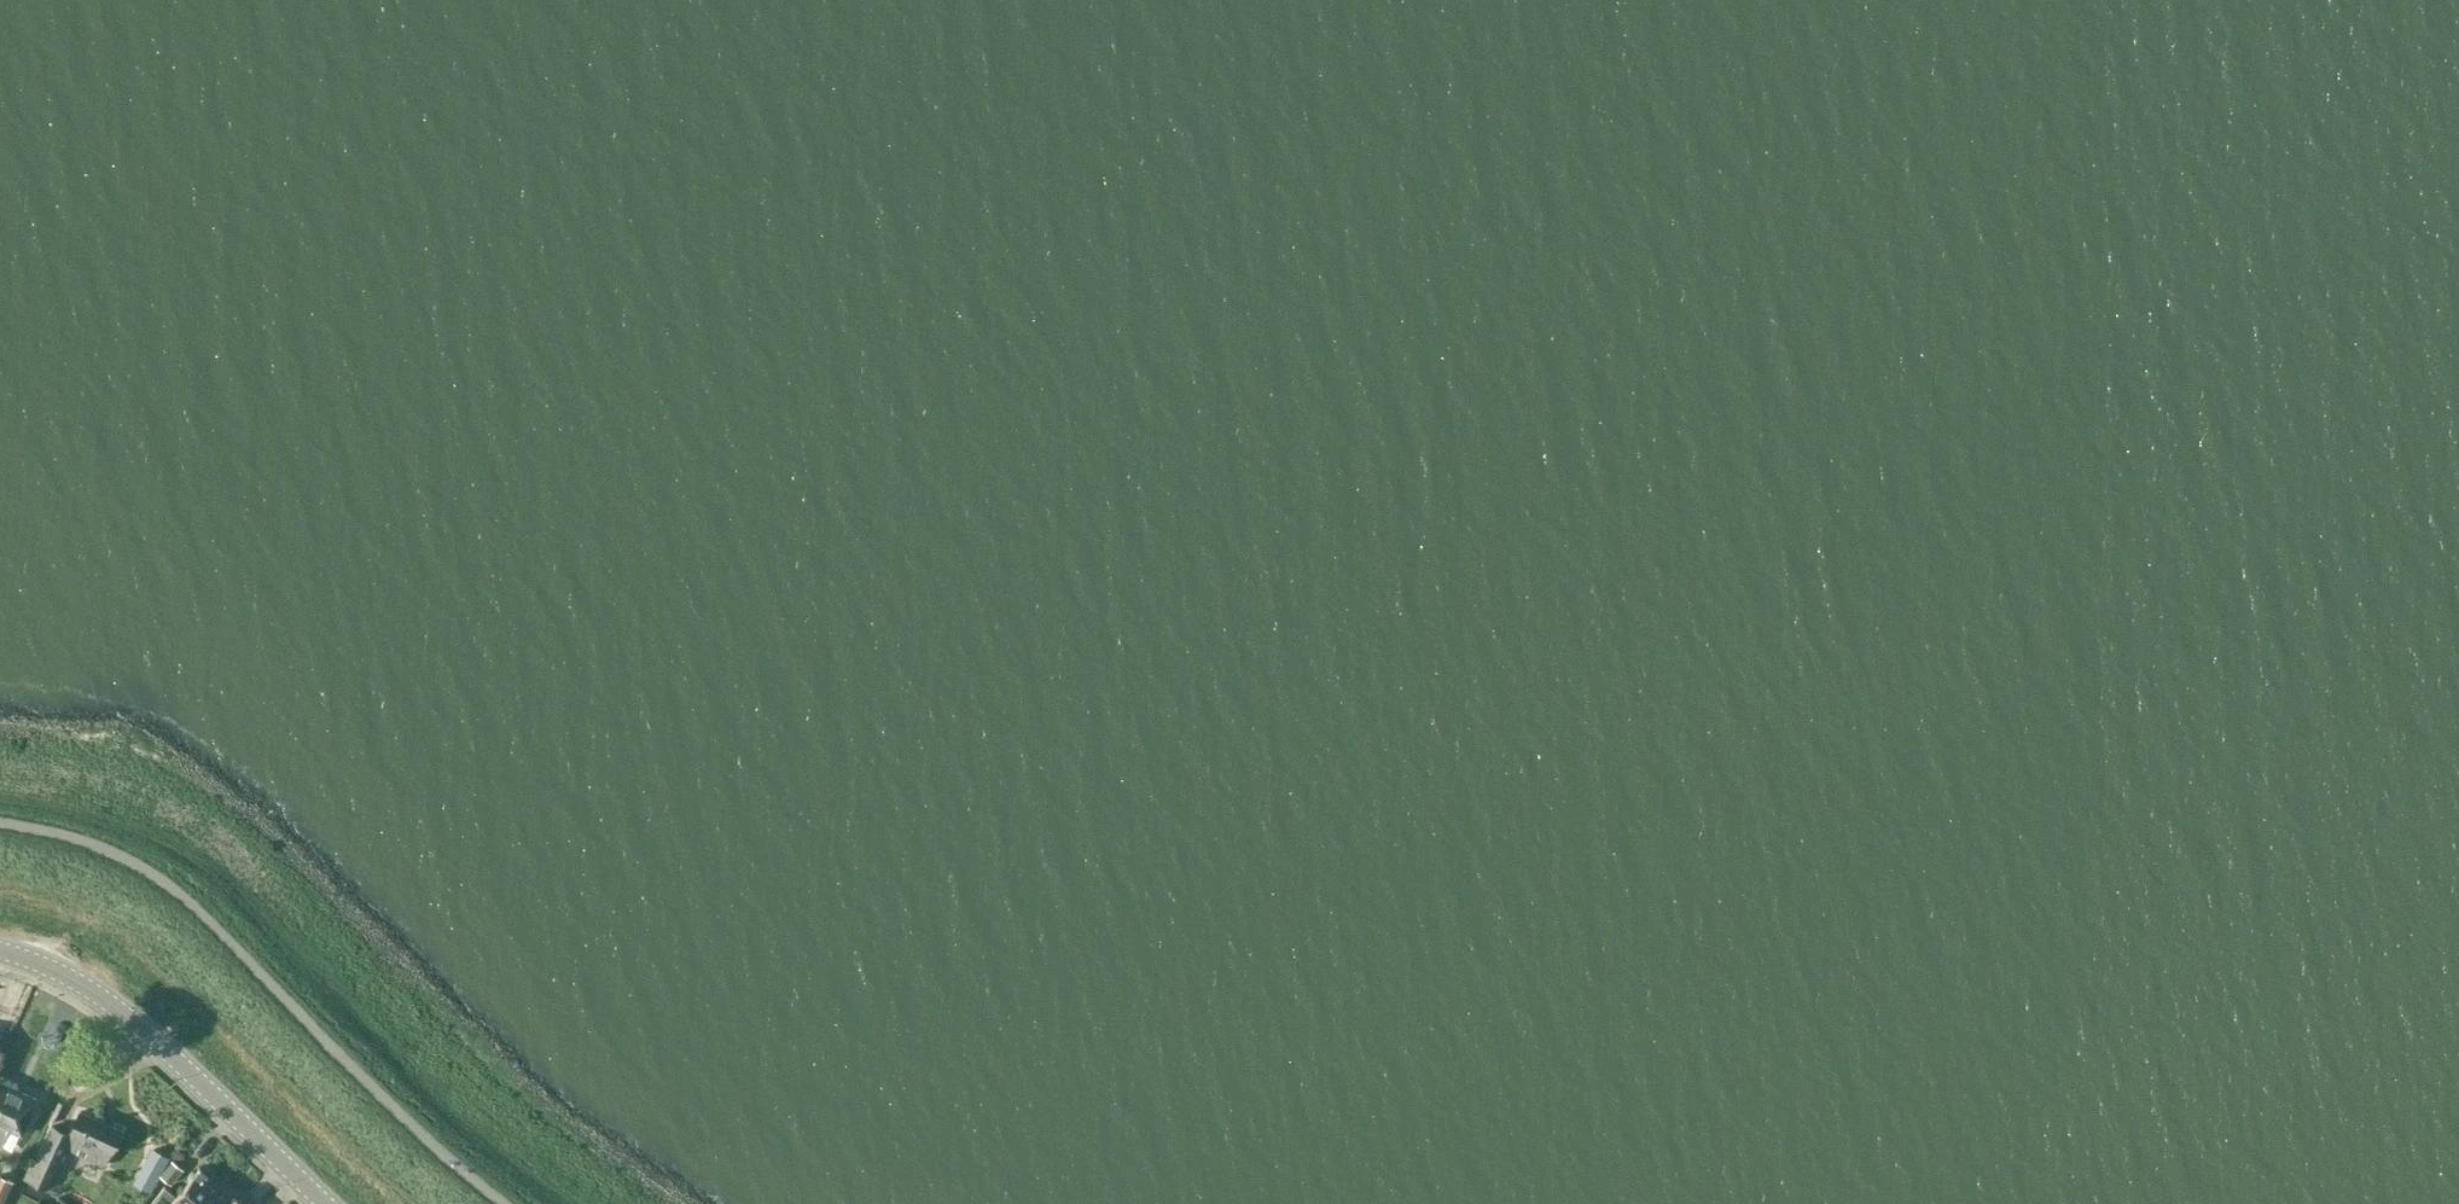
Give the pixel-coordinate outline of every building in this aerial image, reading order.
[(38,1099),(17,1090),(17,1084),(18,1084),(0,1076),(0,1077),(0,1146),(1,1146),(9,1128),(21,1134),(38,1099)] [(25,1176),(48,1187),(66,1147),(105,1165),(121,1130),(81,1111),(70,1134),(52,1125),(37,1159),(33,1157),(25,1176)] [(224,1180),(206,1166),(203,1170),(200,1167),(176,1196),(164,1187),(150,1203),(205,1203),(224,1180)] [(13,1183),(0,1178),(0,1203),(3,1203),(13,1183)] [(242,1201),(239,1198),(241,1195),(224,1180),(205,1203),(239,1203),(242,1201)]
